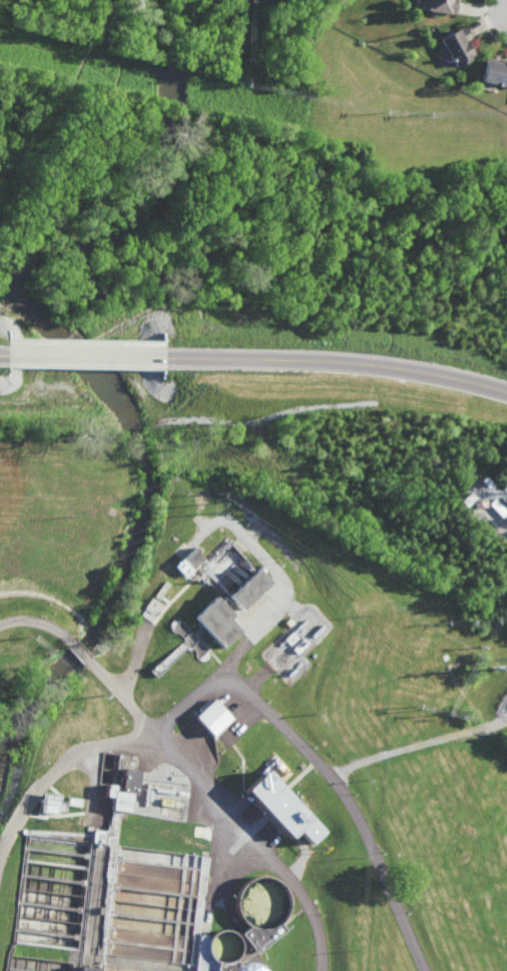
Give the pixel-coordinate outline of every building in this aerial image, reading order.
[(420,9),(422,0),(456,0),(453,14),(420,9)] [(472,38),(466,41),(473,54),(470,56),(471,58),(456,67),(448,54),(448,55),(445,54),(442,48),(442,46),(443,45),(440,39),(464,24),(472,38)] [(506,61),(506,87),(501,86),(501,87),(492,85),(493,84),(482,81),(487,58),(506,62),(506,61)] [(205,560),(195,548),(174,565),(183,577),(205,560)] [(270,583),(257,569),(227,596),(241,610),(270,583)] [(193,617),(222,648),(240,631),(229,620),(233,616),(215,596),(193,617)] [(141,616),(151,621),(159,602),(150,598),(141,616)] [(231,719),(214,699),(194,716),(212,736),(231,719)] [(131,793),(137,794),(140,770),(122,768),(120,786),(107,784),(105,796),(112,797),(111,810),(129,812),(131,793)] [(291,839),(300,831),(312,845),(326,832),(269,769),(247,789),(291,839)] [(41,812),(63,813),(64,796),(41,796),(41,812)] [(264,965),(257,964),(259,949),(285,931),(280,923),(270,929),(249,927),(240,933),(251,949),(247,952),(240,951),(240,957),(230,963),(217,962),(216,970),(264,970),(264,965)]
